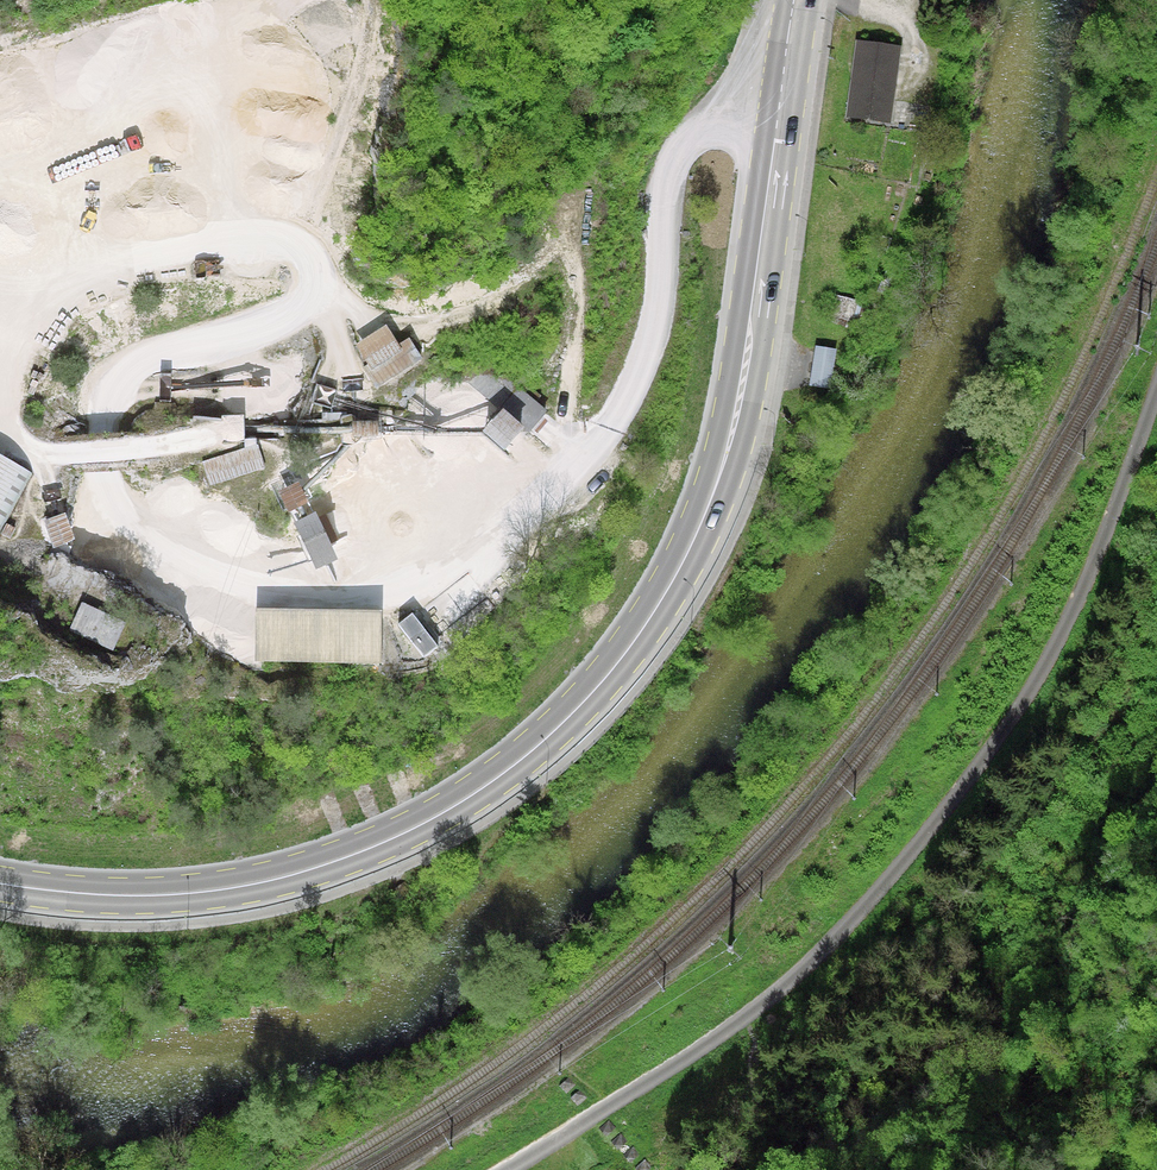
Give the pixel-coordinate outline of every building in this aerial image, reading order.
[(902,47),(856,41),(846,119),(892,124),(902,47)] [(835,293),(829,317),(860,323),(865,299),(835,293)] [(390,327),(358,344),(382,386),(425,362),(413,340),(401,346),(390,327)] [(837,349),(816,346),(810,386),(831,389),(837,349)] [(460,375),(504,416),(486,435),(506,454),(545,413),(480,353),(460,375)] [(248,449),(205,463),(212,486),(269,468),(260,439),(246,444),(248,449)] [(32,474),(0,456),(0,530),(32,474)] [(297,486),(280,496),(292,517),(309,508),(297,486)] [(318,518),(294,529),(314,571),(338,561),(318,518)] [(126,622),(81,603),(69,633),(114,652),(126,622)] [(256,606),(254,659),(378,664),(381,611),(256,606)]
